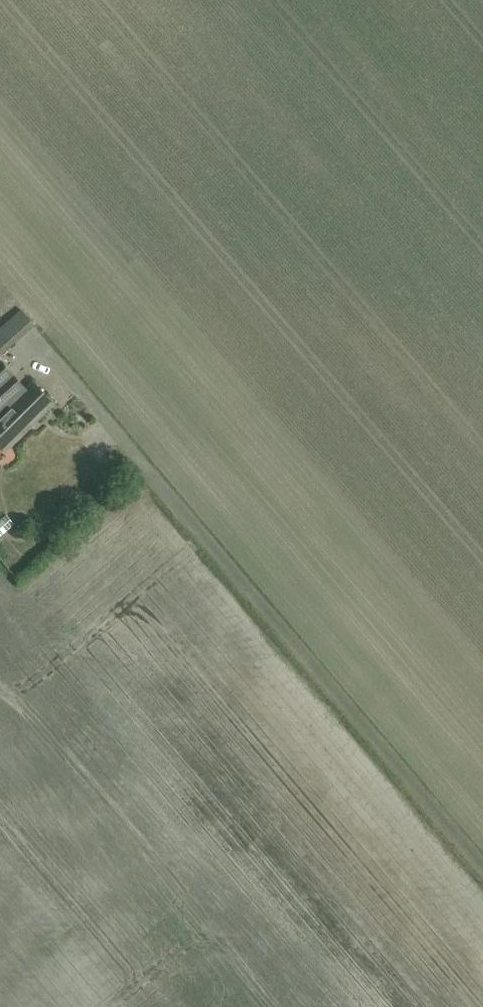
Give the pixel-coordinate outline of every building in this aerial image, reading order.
[(54,405),(33,383),(26,389),(0,360),(0,446),(6,452),(54,405)]
